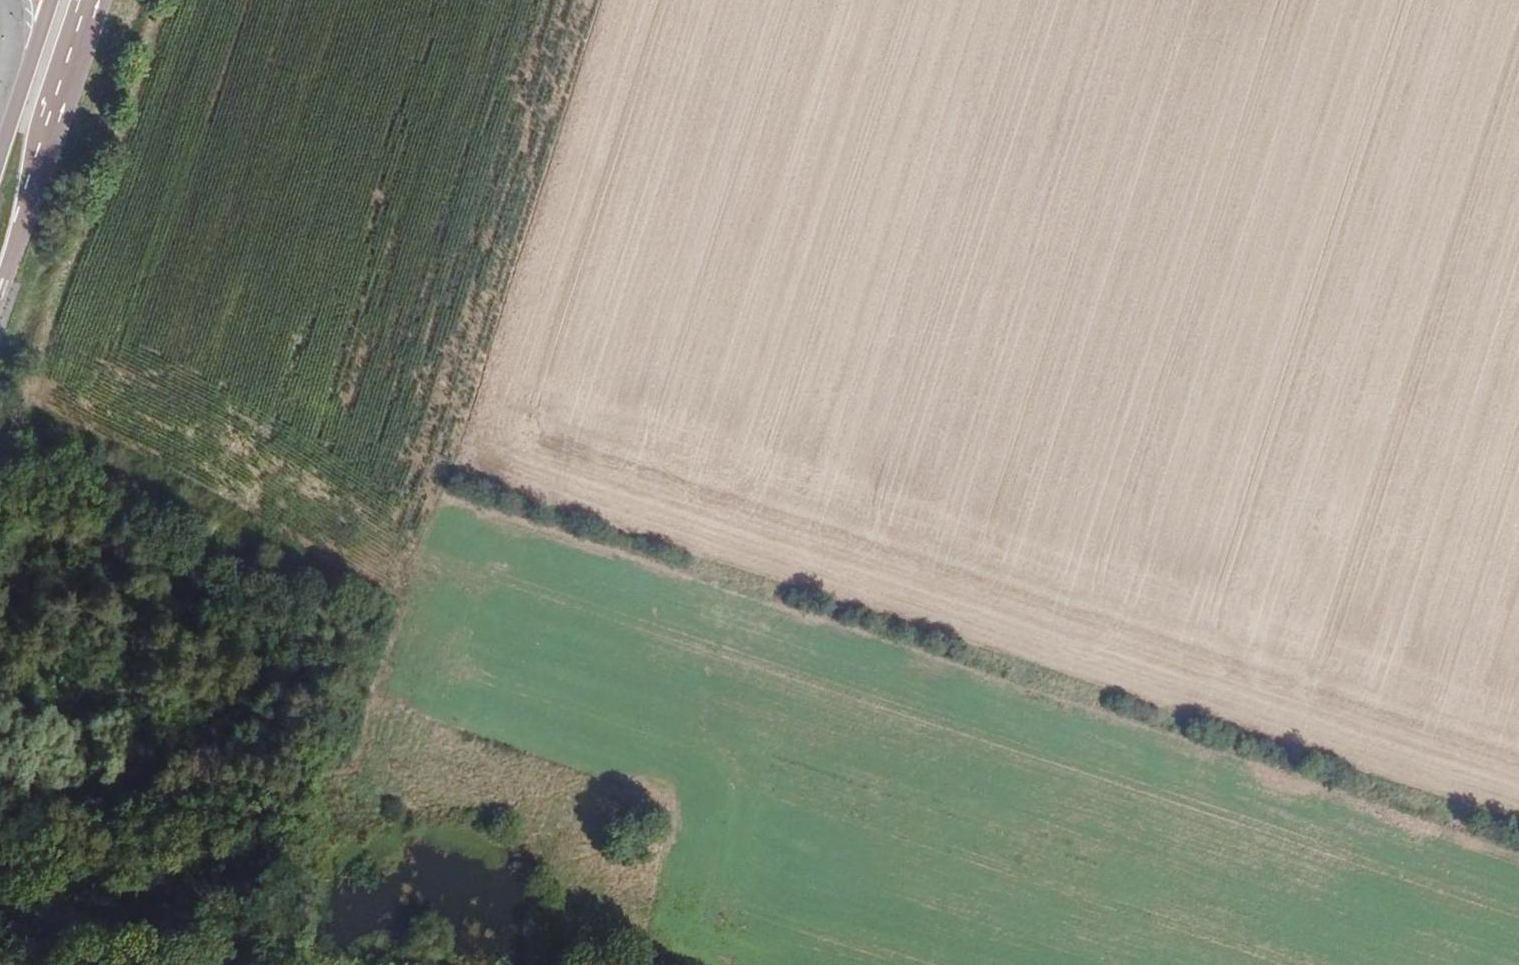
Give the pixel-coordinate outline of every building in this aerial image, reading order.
[(13,953),(0,950),(0,964),(12,964),(13,953)]
